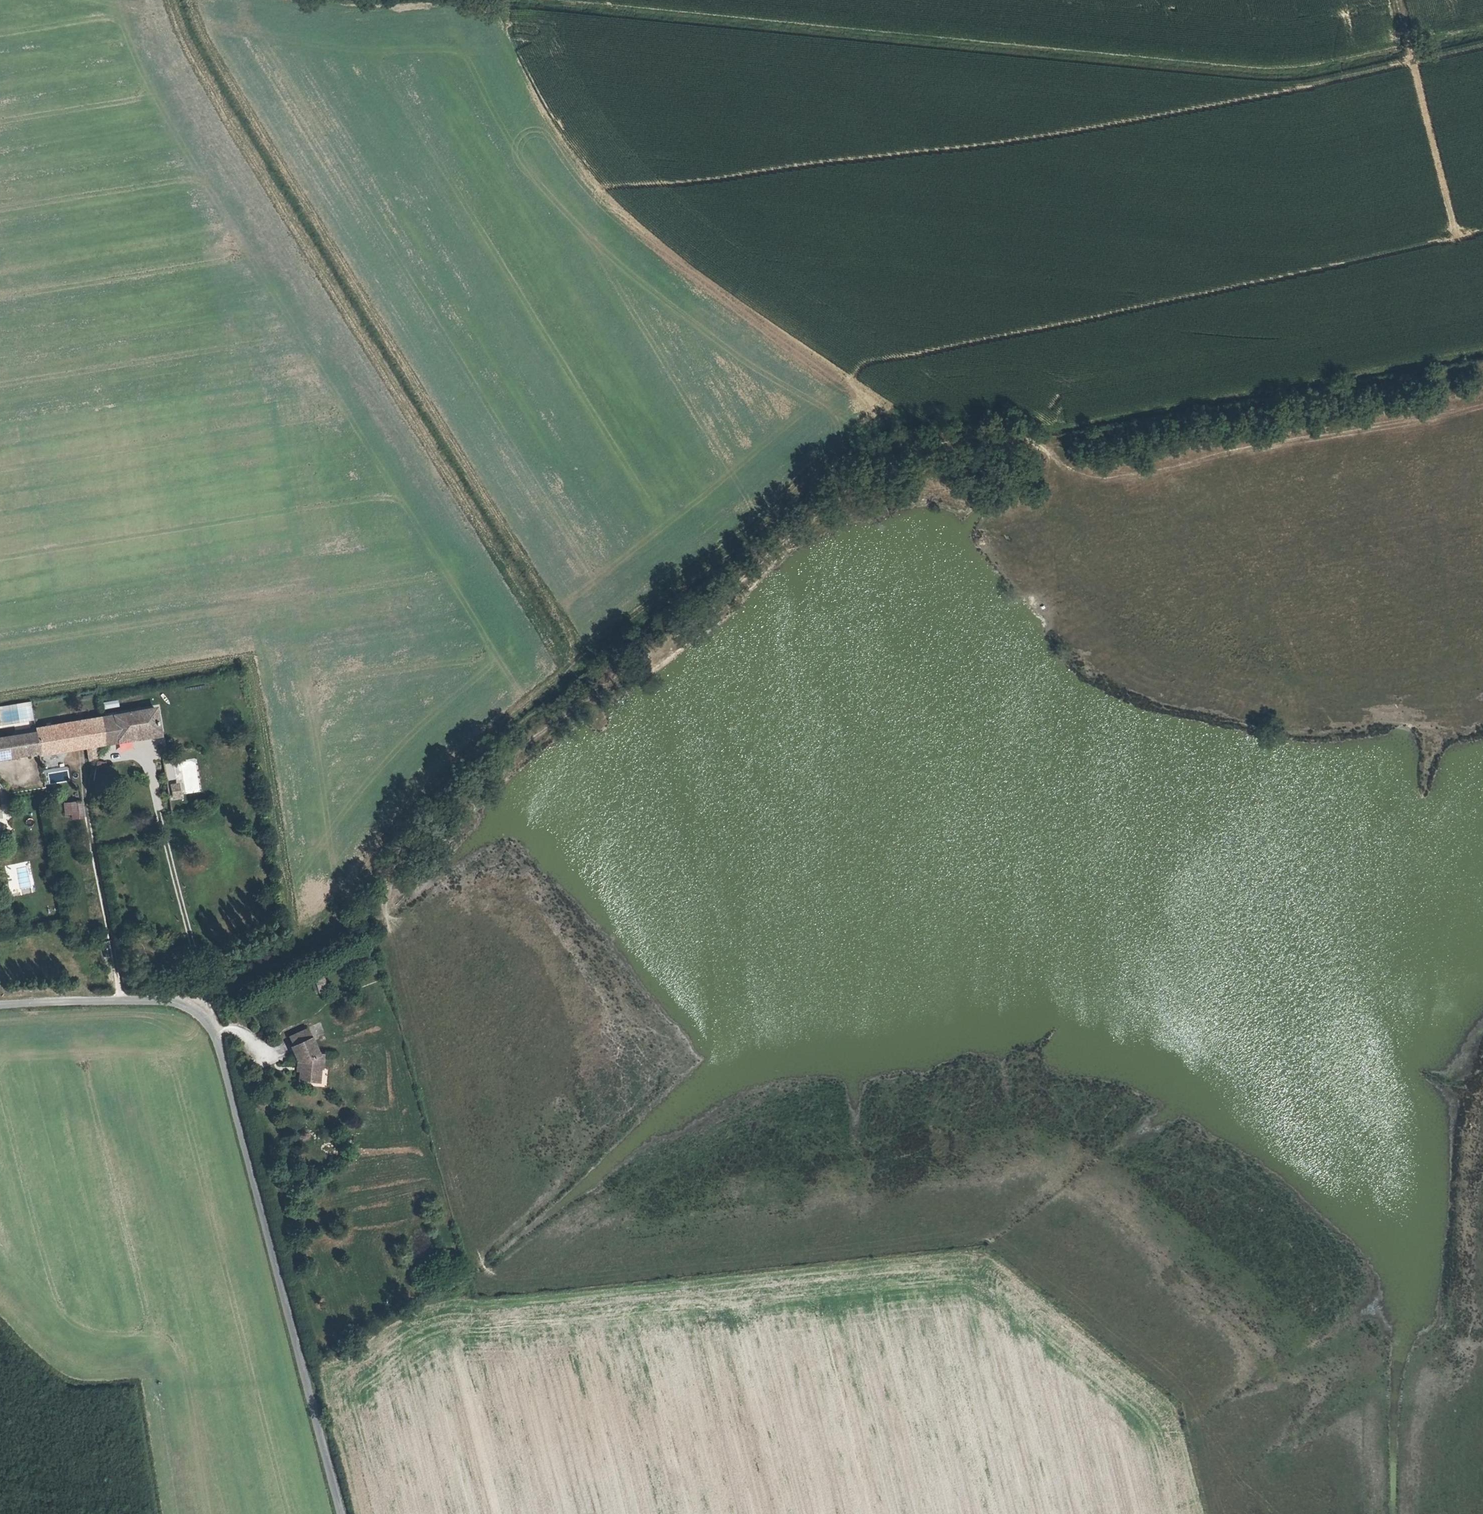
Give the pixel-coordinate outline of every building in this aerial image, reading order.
[(19,708),(20,718),(32,718),(31,702),(15,703),(16,708),(19,708)] [(103,715),(107,740),(164,732),(161,705),(103,715)] [(37,725),(40,751),(107,740),(103,715),(37,725)] [(17,728),(17,732),(0,735),(0,756),(40,751),(37,725),(17,728)] [(104,778),(108,759),(100,758),(96,776),(104,778)] [(173,759),(163,760),(165,777),(174,776),(173,759)] [(181,790),(180,781),(172,782),(173,791),(181,790)] [(83,798),(63,801),(65,811),(73,810),(74,816),(85,814),(83,798)] [(323,975),(314,978),(319,991),(328,988),(323,975)] [(306,1030),(288,1038),(293,1047),(290,1048),(297,1062),(296,1067),(301,1067),(301,1071),(299,1071),(298,1081),(312,1083),(313,1078),(322,1078),(322,1069),(324,1069),(325,1057),(318,1056),(306,1030)]
